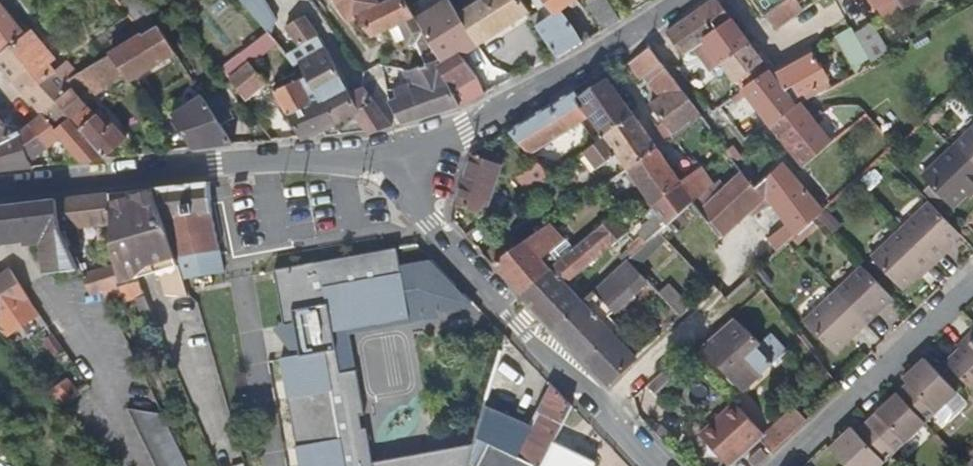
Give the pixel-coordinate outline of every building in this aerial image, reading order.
[(171,48),(182,40),(167,19),(164,21),(155,9),(157,8),(152,0),(142,0),(126,11),(137,27),(143,36),(156,26),(171,48)] [(267,35),(270,38),(277,16),(264,0),(240,0),(243,5),(267,35)] [(377,0),(339,0),(352,18),(357,18),(371,37),(399,23),(409,44),(418,40),(424,31),(405,0),(393,0),(381,6),(377,0)] [(531,11),(523,0),(481,0),(458,15),(478,45),(531,11)] [(546,0),(535,0),(542,11),(546,18),(554,13),(546,0)] [(554,13),(562,9),(575,0),(546,0),(554,13)] [(603,30),(620,19),(609,0),(587,0),(603,30)] [(716,0),(713,0),(666,31),(685,53),(699,44),(702,49),(708,45),(721,64),(734,83),(738,81),(744,89),(771,70),(716,0)] [(764,15),(766,14),(789,0),(754,0),(764,15)] [(803,12),(796,0),(789,0),(766,14),(775,29),(803,12)] [(898,0),(890,0),(875,8),(880,17),(902,7),(898,0)] [(902,7),(902,8),(918,0),(898,0),(902,7)] [(254,44),(267,35),(243,5),(230,16),(238,26),(227,35),(237,48),(250,65),(252,64),(252,65),(263,56),(254,44)] [(23,36),(0,6),(0,55),(23,36)] [(582,42),(562,9),(554,13),(546,18),(542,11),(534,16),(558,55),(559,57),(572,49),(582,42)] [(317,37),(303,17),(286,28),(299,48),(317,37)] [(886,42),(873,19),(854,30),(870,59),(903,41),(899,35),(886,42)] [(467,53),(447,22),(427,35),(445,64),(446,66),(463,55),(467,53)] [(870,59),(854,30),(851,24),(835,33),(855,68),(870,59)] [(129,82),(174,54),(171,48),(156,26),(143,36),(116,52),(110,56),(124,75),(129,82)] [(116,52),(143,36),(137,27),(110,44),(116,52)] [(49,65),(54,61),(29,32),(28,32),(23,36),(0,55),(0,68),(40,115),(55,104),(70,91),(65,84),(54,72),(49,65)] [(270,38),(267,35),(254,44),(263,56),(284,81),(296,75),(286,56),(270,38)] [(700,114),(650,44),(626,61),(640,80),(645,77),(660,97),(651,104),(658,115),(664,124),(660,126),(657,129),(666,143),(668,141),(700,114)] [(708,45),(702,49),(701,50),(714,69),(721,64),(708,45)] [(250,65),(237,48),(218,63),(231,79),(250,65)] [(833,80),(812,48),(774,73),(785,88),(793,83),(801,98),(833,80)] [(350,93),(326,49),(298,64),(319,99),(321,98),(336,124),(356,115),(369,134),(393,127),(364,87),(350,93)] [(459,107),(485,93),(476,74),(463,55),(446,66),(445,64),(441,67),(437,60),(427,63),(409,70),(414,82),(395,89),(397,99),(389,102),(402,124),(437,113),(459,107)] [(96,119),(75,96),(84,89),(89,96),(124,75),(110,56),(79,75),(68,82),(74,89),(70,91),(55,104),(105,156),(125,139),(103,113),(96,119)] [(54,72),(65,84),(68,82),(79,75),(67,60),(54,72)] [(246,100),(267,84),(252,65),(252,64),(250,65),(231,79),(230,80),(246,100)] [(804,111),(785,88),(774,73),(771,70),(744,89),(786,142),(806,167),(833,141),(808,109),(804,111)] [(636,117),(623,100),(607,79),(577,98),(590,117),(605,139),(636,117)] [(313,103),(300,80),(280,91),(275,93),(290,120),(302,140),(324,130),(309,105),(313,103)] [(732,98),(719,81),(700,95),(712,112),(732,98)] [(530,154),(581,122),(590,117),(577,98),(573,91),(540,111),(508,130),(530,154)] [(232,144),(202,97),(173,115),(194,149),(232,144)] [(336,124),(321,98),(319,99),(313,103),(309,105),(324,130),(336,124)] [(105,156),(55,104),(40,115),(29,125),(47,147),(61,137),(82,162),(105,159),(105,156)] [(736,162),(700,114),(668,141),(674,149),(692,134),(719,169),(713,174),(724,188),(742,171),(736,162)] [(660,126),(664,124),(658,115),(654,117),(660,126)] [(16,126),(7,116),(2,122),(10,131),(16,126)] [(659,149),(636,117),(605,139),(596,145),(583,154),(594,170),(617,154),(628,170),(659,149)] [(0,120),(0,144),(11,138),(14,136),(14,135),(20,130),(16,126),(10,131),(2,122),(0,120)] [(47,147),(29,125),(20,130),(14,135),(14,136),(11,138),(0,144),(0,171),(16,169),(33,167),(30,160),(47,147)] [(953,147),(972,168),(972,128),(953,147)] [(583,154),(596,145),(593,139),(579,148),(583,154)] [(953,147),(923,176),(953,207),(972,187),(972,168),(953,147)] [(664,157),(659,149),(628,170),(655,208),(683,184),(670,166),(674,162),(669,154),(664,157)] [(885,154),(875,162),(883,171),(892,163),(885,154)] [(489,205),(501,165),(470,156),(454,206),(479,213),(482,203),(489,205)] [(883,171),(875,162),(870,167),(878,176),(883,171)] [(528,193),(550,177),(545,170),(538,163),(518,178),(528,193)] [(550,177),(559,171),(554,164),(545,170),(550,177)] [(824,211),(782,164),(756,188),(763,197),(770,205),(790,228),(797,235),(817,216),(824,211)] [(878,176),(870,167),(858,179),(866,187),(878,176)] [(695,201),(710,187),(707,184),(711,180),(704,170),(683,184),(695,201)] [(749,210),(763,197),(756,188),(742,171),(724,188),(717,196),(710,187),(695,201),(691,204),(719,239),(749,210)] [(224,273),(207,181),(180,184),(156,187),(178,263),(183,280),(224,273)] [(691,204),(695,201),(683,184),(655,208),(659,213),(668,226),(673,221),(691,204)] [(178,263),(156,187),(134,189),(121,190),(133,236),(112,236),(114,265),(116,264),(123,287),(140,280),(139,276),(157,270),(167,294),(187,295),(183,280),(178,263)] [(133,236),(121,190),(109,192),(112,223),(112,236),(133,236)] [(112,223),(109,192),(85,195),(56,198),(61,228),(68,243),(70,249),(81,244),(79,227),(112,223)] [(770,205),(763,197),(749,210),(755,216),(770,205)] [(56,198),(0,204),(0,235),(24,233),(24,239),(30,244),(42,243),(57,257),(68,243),(61,228),(56,198)] [(959,233),(930,202),(903,227),(933,258),(949,243),(959,233)] [(824,211),(817,216),(833,233),(842,225),(827,208),(824,211)] [(548,267),(539,256),(549,248),(564,238),(577,228),(567,213),(520,246),(494,264),(507,279),(520,293),(548,267)] [(639,232),(642,236),(620,257),(625,264),(628,262),(635,268),(667,238),(670,241),(681,230),(673,221),(668,226),(659,213),(639,232)] [(616,221),(626,233),(635,226),(625,214),(616,221)] [(564,284),(626,233),(616,221),(614,217),(572,248),(558,259),(548,267),(520,293),(538,311),(554,328),(582,303),(564,284)] [(933,258),(903,227),(872,256),(902,287),(914,276),(933,258)] [(779,252),(797,235),(790,228),(784,233),(781,229),(769,238),(779,252)] [(480,237),(474,230),(467,235),(473,241),(480,237)] [(24,243),(25,247),(42,246),(45,273),(80,270),(70,249),(68,243),(57,257),(42,243),(30,244),(24,239),(24,233),(0,235),(0,246),(24,243)] [(494,264),(520,246),(515,237),(487,256),(494,264)] [(564,238),(549,248),(558,259),(572,248),(564,238)] [(937,262),(953,247),(949,243),(933,258),(937,262)] [(470,455),(474,444),(375,461),(351,328),(408,318),(399,265),(396,248),(274,270),(284,322),(284,326),(294,324),(299,356),(288,358),(279,360),(298,465),(467,465),(470,455)] [(917,280),(937,262),(933,258),(914,276),(917,280)] [(399,265),(408,318),(477,306),(432,260),(399,265)] [(617,311),(648,282),(635,268),(628,262),(625,264),(582,303),(554,328),(582,357),(608,384),(636,358),(601,323),(615,309),(617,311)] [(123,287),(116,264),(114,265),(83,277),(92,293),(101,289),(107,301),(122,295),(125,303),(135,299),(146,294),(140,280),(123,287)] [(893,296),(863,264),(835,291),(865,322),(893,296)] [(757,281),(766,274),(761,268),(753,276),(757,281)] [(12,270),(0,277),(0,331),(6,338),(37,317),(30,308),(12,270)] [(763,289),(771,281),(766,274),(757,281),(763,289)] [(670,284),(660,294),(681,317),(692,307),(670,284)] [(865,322),(835,291),(804,321),(833,352),(865,322)] [(154,313),(146,294),(135,299),(143,317),(154,313)] [(771,367),(755,350),(759,346),(735,320),(704,348),(743,392),(771,367)] [(284,326),(284,322),(275,330),(288,358),(299,356),(294,324),(284,326)] [(755,350),(771,367),(790,350),(774,332),(759,346),(755,350)] [(818,350),(803,332),(800,335),(815,353),(818,350)] [(51,336),(44,341),(56,356),(62,351),(51,336)] [(948,363),(972,390),(972,339),(948,363)] [(937,412),(959,391),(942,372),(927,357),(907,376),(910,380),(898,391),(928,422),(937,412)] [(74,365),(69,369),(74,376),(79,373),(74,365)] [(965,386),(947,368),(942,372),(959,391),(965,386)] [(81,394),(69,379),(53,393),(65,407),(81,394)] [(554,386),(538,416),(541,418),(533,432),(485,408),(474,444),(470,455),(478,459),(474,465),(593,465),(595,463),(554,442),(574,406),(554,386)] [(896,452),(928,422),(898,391),(867,421),(896,452)] [(951,422),(968,406),(968,400),(959,391),(937,412),(945,421),(951,422)] [(766,434),(735,402),(701,434),(730,465),(731,465),(766,434)] [(778,447),(812,415),(807,409),(803,413),(796,406),(766,434),(778,447)] [(156,465),(189,465),(162,414),(128,407),(156,465)] [(867,421),(858,429),(854,425),(831,447),(848,465),(881,465),(896,452),(867,421)] [(762,461),(772,450),(766,443),(755,454),(762,461)] [(470,455),(467,465),(474,465),(478,459),(470,455)]
